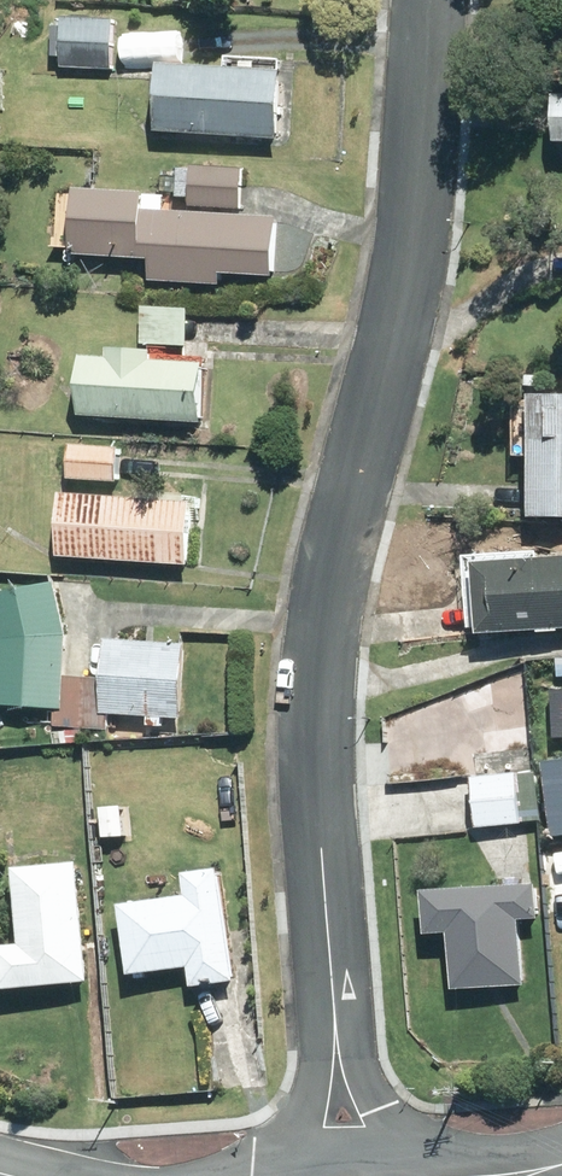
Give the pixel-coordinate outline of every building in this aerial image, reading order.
[(63,21),(62,69),(112,70),(113,22),(63,21)] [(158,67),(154,134),(278,142),(282,75),(158,67)] [(191,200),(190,210),(241,212),(242,172),(192,170),(192,176),(179,175),(178,200),(191,200)] [(155,262),(154,284),(220,287),(220,276),(272,278),(275,219),(162,214),(163,199),(144,198),(144,195),(75,192),(72,258),(155,262)] [(141,310),(139,347),(187,348),(188,312),(141,310)] [(84,359),(80,418),(199,425),(203,366),(153,363),(153,354),(109,351),(108,361),(84,359)] [(533,521),(561,520),(561,399),(531,399),(533,521)] [(68,482),(117,485),(119,451),(70,448),(68,482)] [(58,560),(188,569),(192,506),(63,497),(58,560)] [(476,566),(480,637),(561,632),(561,561),(476,566)] [(55,712),(54,729),(107,732),(108,717),(148,719),(148,729),(162,729),(163,721),(181,722),(185,647),(104,643),(102,682),(64,679),(66,636),(55,585),(0,597),(0,709),(55,712)] [(547,768),(554,840),(561,839),(561,767),(547,768)] [(474,780),(477,831),(523,828),(523,831),(531,830),(532,837),(540,836),(539,829),(543,828),(542,815),(520,816),(517,777),(474,780)] [(0,950),(0,993),(88,986),(77,866),(14,872),(21,948),(0,950)] [(234,983),(218,873),(185,878),(188,899),(119,909),(129,979),(189,970),(192,990),(234,983)] [(507,890),(425,895),(427,938),(451,937),(454,993),(525,989),(522,923),(539,922),(537,889),(519,890),(518,881),(507,881),(507,890)]
